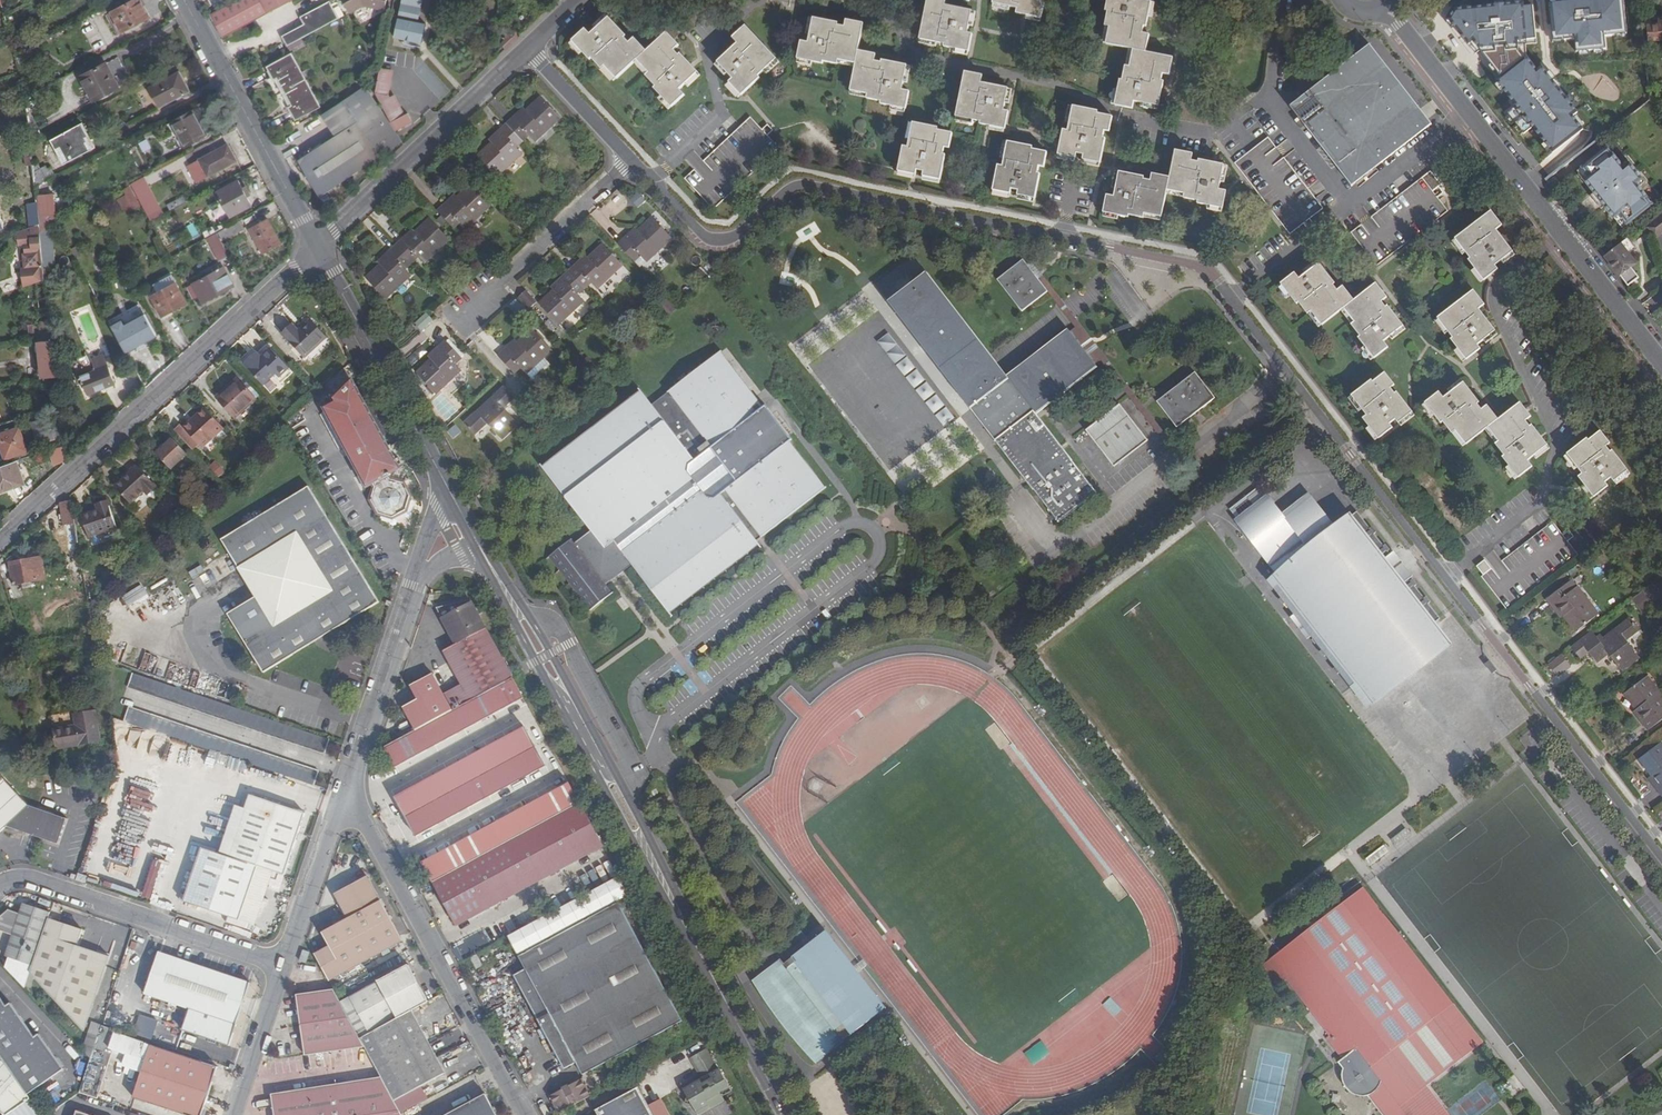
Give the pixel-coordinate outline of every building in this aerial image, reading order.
[(113,12),(124,32),(150,17),(141,0),(135,0),(113,12)] [(235,3),(238,9),(214,22),(222,37),(252,20),(252,19),(265,12),(260,2),(264,0),(239,0),(235,3)] [(949,47),(953,27),(972,31),(973,27),(968,25),(972,3),(954,0),(926,0),(918,37),(943,42),(943,45),(949,47)] [(991,5),(1022,11),(1028,13),(1030,0),(992,0),(991,5)] [(1022,11),(1021,16),(1040,19),(1043,3),(1040,2),(1030,0),(1028,13),(1022,11)] [(1132,0),(1105,0),(1103,13),(1106,14),(1103,28),(1106,28),(1103,44),(1129,50),(1127,66),(1123,65),(1121,80),(1118,80),(1114,104),(1131,107),(1132,101),(1144,104),(1147,84),(1159,86),(1160,79),(1161,74),(1167,76),(1171,59),(1147,54),(1151,34),(1143,32),(1137,31),(1138,27),(1128,25),(1132,0)] [(1143,32),(1149,2),(1140,0),(1132,0),(1128,25),(1138,27),(1137,31),(1143,32)] [(1547,154),(1581,128),(1571,116),(1579,112),(1538,60),(1531,66),(1519,52),(1518,43),(1522,43),(1518,0),(1517,0),(1448,7),(1438,21),(1489,84),(1508,106),(1502,112),(1520,136),(1529,129),(1547,154)] [(1620,0),(1544,0),(1548,40),(1572,38),(1573,50),(1599,47),(1598,36),(1623,34),(1620,0)] [(282,37),(287,46),(338,19),(331,5),(329,2),(299,18),(303,25),(282,37)] [(336,2),(331,5),(338,19),(343,16),(336,2)] [(387,35),(381,68),(403,72),(413,22),(410,22),(411,14),(394,10),(392,18),(391,18),(387,35)] [(607,18),(594,31),(607,44),(620,31),(607,18)] [(813,19),(810,31),(826,34),(828,21),(813,19)] [(884,77),(887,59),(880,58),(879,63),(873,62),(874,54),(858,51),(863,26),(842,21),(841,27),(833,26),(833,23),(828,21),(826,34),(810,31),(808,42),(800,41),(796,59),(820,64),(821,60),(835,62),(835,59),(855,63),(850,91),(864,94),(864,96),(878,99),(877,103),(904,108),(907,90),(901,88),(903,82),(884,77)] [(1649,29),(1651,46),(1655,45),(1655,43),(1661,42),(1661,24),(1661,27),(1649,29)] [(968,50),(972,31),(953,27),(949,47),(968,50)] [(741,67),(755,82),(758,79),(756,75),(773,59),(743,28),(732,39),(735,42),(715,61),(730,77),(741,67)] [(626,36),(620,31),(607,44),(594,31),(589,35),(585,31),(569,47),(586,64),(590,61),(599,71),(603,68),(616,82),(633,65),(646,78),(642,82),(651,91),(649,94),(666,111),(684,95),(679,89),(683,85),(670,72),(684,59),(679,54),(676,57),(672,52),(678,47),(665,34),(645,53),(632,41),(628,44),(623,40),(626,36)] [(1366,40),(1286,100),(1348,183),(1426,124),(1366,40)] [(283,91),(304,79),(291,54),(266,68),(273,81),(277,79),(283,91)] [(696,72),(684,59),(670,72),(683,85),(696,72)] [(906,63),(887,59),(884,77),(903,82),(906,63)] [(108,65),(83,78),(95,102),(120,88),(108,65)] [(741,67),(730,77),(726,81),(740,95),(755,82),(741,67)] [(394,73),(381,70),(376,94),(376,95),(383,108),(399,136),(412,123),(406,116),(404,117),(389,99),(388,101),(394,73)] [(161,108),(190,92),(180,71),(150,87),(161,108)] [(954,115),(986,122),(990,107),(1002,110),(1007,87),(981,82),(982,75),(963,71),(954,115)] [(322,112),(304,79),(283,91),(293,109),(290,111),(297,124),(310,118),(322,112)] [(1147,84),(1144,104),(1159,106),(1164,80),(1160,79),(1159,86),(1147,84)] [(322,112),(310,118),(325,145),(336,138),(356,173),(401,142),(383,108),(376,95),(322,112)] [(507,125),(523,142),(528,137),(534,143),(559,120),(539,98),(516,120),(514,118),(507,125)] [(1086,136),(1083,150),(1089,150),(1088,157),(1103,160),(1108,133),(1105,133),(1107,126),(1109,127),(1112,113),(1094,109),(1094,106),(1076,102),(1070,127),(1069,132),(1086,136)] [(1008,111),(1002,110),(990,107),(986,122),(986,124),(1004,128),(1008,111)] [(195,110),(173,122),(186,146),(208,135),(195,110)] [(695,169),(684,180),(714,211),(777,149),(765,136),(771,131),(764,124),(759,129),(747,117),(740,125),(730,115),(721,124),(730,134),(704,160),(695,149),(686,158),(695,169)] [(919,153),(916,170),(923,172),(922,176),(940,179),(945,150),(942,150),(943,146),(948,146),(951,132),(932,129),(933,125),(906,120),(902,145),(901,150),(919,153)] [(173,122),(169,124),(181,148),(186,146),(173,122)] [(83,124),(52,141),(65,165),(93,150),(87,139),(90,137),(83,124)] [(523,142),(507,125),(501,130),(503,133),(478,157),(497,178),(522,154),(517,147),(523,142)] [(1082,157),(1083,150),(1086,136),(1069,132),(1070,127),(1065,126),(1059,153),(1082,157)] [(1265,129),(1231,154),(1286,228),(1320,202),(1265,129)] [(336,138),(325,145),(299,161),(309,180),(320,197),(356,173),(336,138)] [(1016,174),(1013,189),(1020,190),(1019,195),(1035,198),(1040,171),(1037,170),(1038,165),(1043,166),(1046,151),(1026,147),(1027,143),(1006,139),(1001,164),(1000,171),(1016,174)] [(229,144),(190,165),(199,181),(237,160),(229,144)] [(915,174),(916,170),(919,153),(901,150),(902,145),(896,144),(892,170),(915,174)] [(1455,146),(1384,201),(1409,233),(1480,179),(1455,146)] [(1129,185),(1112,182),(1111,190),(1104,189),(1100,211),(1125,216),(1126,212),(1139,215),(1139,212),(1157,215),(1163,190),(1180,193),(1179,198),(1189,199),(1188,204),(1217,210),(1221,189),(1213,188),(1215,180),(1198,177),(1201,157),(1195,156),(1194,160),(1187,159),(1188,150),(1171,147),(1166,172),(1146,168),(1145,175),(1138,174),(1138,171),(1131,169),(1129,185)] [(1610,147),(1584,167),(1589,179),(1587,181),(1596,192),(1599,197),(1605,194),(1607,197),(1602,201),(1606,206),(1615,218),(1617,216),(1627,225),(1653,205),(1640,187),(1638,184),(1644,180),(1632,164),(1625,168),(1623,165),(1610,147)] [(1218,160),(1201,157),(1198,177),(1215,180),(1218,160)] [(1000,171),(1001,164),(996,163),(992,189),(1012,193),(1013,189),(1016,174),(1000,171)] [(1115,166),(1112,182),(1129,185),(1131,169),(1115,166)] [(1587,181),(1589,179),(1584,167),(1579,170),(1587,181)] [(144,177),(132,184),(151,220),(163,214),(144,177)] [(239,181),(218,193),(231,217),(252,206),(239,181)] [(445,205),(437,212),(452,228),(459,221),(466,228),(491,204),(472,183),(448,207),(445,205)] [(1596,192),(1592,195),(1602,209),(1606,206),(1602,201),(1599,197),(1596,192)] [(617,193),(608,208),(617,213),(626,198),(617,193)] [(327,194),(321,198),(325,204),(330,200),(327,194)] [(1482,250),(1489,260),(1508,245),(1492,223),(1498,219),(1487,204),(1450,232),(1465,251),(1461,255),(1466,262),(1482,250)] [(1644,228),(1653,239),(1661,233),(1661,214),(1644,228)] [(618,244),(634,261),(639,255),(644,260),(669,236),(651,216),(627,239),(626,237),(618,244)] [(1615,218),(1623,228),(1627,225),(1617,216),(1615,218)] [(395,246),(411,263),(418,255),(424,261),(448,238),(431,219),(406,243),(403,239),(395,246)] [(268,220),(251,230),(263,254),(281,244),(268,220)] [(241,222),(221,233),(225,241),(245,230),(241,222)] [(41,232),(40,225),(19,232),(21,245),(26,245),(25,254),(27,253),(27,268),(23,269),(25,288),(27,287),(47,280),(41,232)] [(205,236),(218,233),(216,226),(203,229),(205,236)] [(218,234),(208,239),(220,262),(230,257),(218,234)] [(1628,241),(1606,258),(1628,287),(1639,279),(1632,270),(1637,266),(1631,258),(1637,252),(1628,241)] [(574,263),(567,270),(583,288),(590,281),(596,288),(603,296),(620,280),(613,272),(621,264),(603,243),(579,267),(574,263)] [(411,263),(395,246),(389,252),(393,256),(368,279),(385,297),(410,274),(405,269),(411,263)] [(80,249),(75,252),(88,277),(93,274),(80,249)] [(1494,266),(1489,260),(1482,250),(1466,262),(1479,277),(1494,266)] [(1020,254),(993,274),(1016,305),(1042,284),(1020,254)] [(1312,257),(1300,267),(1311,282),(1324,272),(1312,257)] [(628,273),(621,264),(613,272),(620,280),(628,273)] [(1027,403),(987,435),(1048,513),(1088,481),(1031,408),(1090,361),(1061,322),(1000,369),(920,266),(881,297),(963,403),(1004,373),(1027,403)] [(1325,271),(1324,272),(1311,282),(1300,267),(1295,271),(1291,266),(1275,279),(1290,298),(1294,295),(1303,307),(1307,304),(1319,318),(1340,302),(1351,316),(1348,318),(1356,329),(1351,334),(1366,353),(1382,341),(1378,334),(1382,331),(1372,317),(1386,306),(1380,299),(1377,302),(1374,297),(1379,293),(1369,279),(1349,295),(1337,280),(1332,284),(1329,280),(1331,278),(1325,271)] [(225,268),(193,284),(204,303),(234,286),(225,268)] [(583,288),(567,270),(561,276),(565,280),(541,303),(560,322),(583,300),(577,293),(583,288)] [(47,280),(37,284),(40,311),(50,311),(47,280)] [(15,281),(4,284),(6,291),(16,289),(15,281)] [(178,283),(153,296),(163,317),(188,304),(178,283)] [(1464,330),(1472,340),(1492,324),(1476,302),(1481,298),(1471,284),(1434,313),(1448,332),(1443,335),(1449,342),(1464,330)] [(525,292),(518,298),(529,310),(536,303),(525,292)] [(515,301),(508,307),(521,321),(528,315),(515,301)] [(1372,317),(1382,331),(1396,320),(1386,306),(1372,317)] [(423,329),(435,319),(428,312),(416,322),(423,329)] [(113,325),(128,352),(158,336),(146,314),(126,325),(123,320),(113,325)] [(43,379),(57,377),(51,322),(41,323),(42,339),(39,340),(40,343),(38,344),(43,379)] [(292,331),(282,339),(304,362),(325,342),(309,325),(297,337),(292,331)] [(881,327),(870,336),(887,358),(898,349),(881,327)] [(497,356),(514,373),(521,367),(526,372),(551,348),(533,328),(507,352),(505,349),(497,356)] [(1464,330),(1449,342),(1461,358),(1477,346),(1472,340),(1464,330)] [(442,350),(417,372),(436,393),(462,369),(456,362),(461,357),(446,340),(439,346),(442,350)] [(754,412),(761,406),(719,351),(712,357),(754,412)] [(899,351),(888,359),(897,370),(908,362),(899,351)] [(255,366),(250,361),(243,367),(263,389),(274,378),(277,382),(289,372),(270,352),(262,360),(255,366)] [(257,355),(250,361),(255,366),(262,360),(257,355)] [(547,553),(589,607),(608,592),(599,580),(625,559),(664,610),(753,542),(753,540),(816,493),(780,446),(787,441),(790,439),(764,405),(761,406),(754,412),(712,357),(649,405),(640,394),(541,469),(588,532),(571,544),(566,539),(547,553)] [(1184,358),(1147,388),(1165,411),(1202,382),(1184,358)] [(909,364),(898,372),(906,383),(918,375),(909,364)] [(109,367),(82,377),(88,394),(115,383),(109,367)] [(347,368),(327,386),(337,405),(325,412),(366,489),(372,486),(375,492),(371,505),(379,520),(393,523),(407,516),(412,500),(405,486),(391,482),(389,477),(400,471),(347,368)] [(1345,393),(1359,412),(1368,422),(1378,414),(1387,424),(1403,411),(1388,392),(1385,394),(1381,388),(1387,384),(1378,372),(1366,380),(1364,378),(1345,393)] [(963,403),(987,435),(1027,403),(1004,373),(963,403)] [(919,376),(908,385),(916,396),(927,387),(919,376)] [(1456,405),(1470,394),(1459,380),(1445,391),(1456,405)] [(217,401),(234,421),(250,407),(255,403),(237,381),(228,388),(230,391),(217,401)] [(476,436),(490,423),(504,438),(521,422),(506,407),(515,398),(505,387),(465,424),(476,436)] [(1106,388),(1072,415),(1102,451),(1135,425),(1106,388)] [(929,389),(918,398),(926,408),(937,400),(929,389)] [(1456,405),(1445,391),(1439,396),(1433,389),(1418,402),(1433,421),(1435,419),(1444,430),(1448,428),(1460,443),(1482,425),(1493,440),(1490,443),(1500,456),(1496,459),(1513,480),(1528,468),(1523,462),(1529,456),(1518,442),(1532,432),(1527,425),(1524,427),(1520,423),(1527,417),(1514,400),(1493,417),(1483,403),(1476,408),(1472,403),(1475,400),(1470,394),(1456,405)] [(939,402),(928,410),(936,421),(947,413),(939,402)] [(173,432),(192,453),(197,448),(200,451),(221,432),(203,411),(192,422),(194,425),(185,433),(182,430),(179,426),(173,432)] [(1368,422),(1359,412),(1356,414),(1373,435),(1387,424),(1378,414),(1368,422)] [(192,422),(182,430),(185,433),(194,425),(192,422)] [(457,424),(448,431),(454,439),(463,432),(457,424)] [(0,436),(0,440),(7,460),(29,452),(21,429),(0,436)] [(1542,446),(1532,432),(1518,442),(1529,456),(1542,446)] [(1595,478),(1603,489),(1621,474),(1605,452),(1602,454),(1598,450),(1604,445),(1595,434),(1586,442),(1584,440),(1561,457),(1576,476),(1584,486),(1595,478)] [(780,446),(816,493),(823,487),(787,441),(780,446)] [(171,442),(155,457),(168,472),(184,458),(171,442)] [(62,448),(50,453),(55,466),(68,461),(62,448)] [(1189,458),(1180,465),(1185,471),(1194,464),(1189,458)] [(0,467),(0,492),(24,483),(16,462),(0,467)] [(135,467),(112,488),(128,506),(142,492),(145,495),(153,487),(135,467)] [(1587,500),(1603,489),(1595,478),(1584,486),(1576,476),(1571,479),(1587,500)] [(307,488),(219,540),(252,597),(222,614),(257,674),(376,606),(307,488)] [(1322,528),(1304,504),(1284,519),(1270,499),(1267,501),(1259,489),(1229,509),(1238,522),(1236,523),(1274,575),(1265,582),(1293,619),(1291,621),(1305,639),(1307,638),(1346,691),(1355,685),(1366,700),(1380,690),(1379,689),(1392,679),(1397,685),(1412,673),(1407,667),(1421,658),(1422,658),(1436,648),(1424,633),(1437,624),(1405,584),(1408,581),(1391,559),(1389,561),(1357,516),(1335,532),(1329,523),(1322,528)] [(1322,528),(1328,523),(1311,499),(1304,504),(1322,528)] [(74,573),(83,572),(71,502),(62,503),(70,551),(71,551),(74,573)] [(95,511),(79,518),(87,539),(115,528),(105,502),(93,507),(95,511)] [(1552,522),(1490,567),(1483,558),(1475,565),(1481,573),(1479,574),(1504,608),(1577,555),(1552,522)] [(589,607),(547,553),(542,557),(585,610),(589,607)] [(12,587),(47,581),(43,559),(9,564),(12,587)] [(1570,580),(1544,598),(1557,615),(1561,613),(1573,629),(1588,619),(1584,613),(1590,607),(1570,580)] [(142,585),(124,599),(133,610),(151,596),(142,585)] [(1640,592),(1650,605),(1660,597),(1650,585),(1640,592)] [(1641,612),(1650,605),(1640,592),(1631,599),(1641,612)] [(454,708),(510,676),(469,600),(437,607),(450,630),(437,637),(456,671),(439,680),(454,708)] [(1637,655),(1624,638),(1637,628),(1628,616),(1602,637),(1599,633),(1595,636),(1590,629),(1571,644),(1579,656),(1588,649),(1593,657),(1606,647),(1608,650),(1621,667),(1637,655)] [(1606,647),(1593,657),(1596,660),(1608,650),(1606,647)] [(1407,667),(1412,673),(1439,653),(1436,648),(1422,658),(1421,658),(1407,667)] [(1557,678),(1571,667),(1560,653),(1546,664),(1557,678)] [(415,729),(451,709),(431,672),(410,684),(417,698),(403,706),(415,729)] [(1620,691),(1633,709),(1630,711),(1642,728),(1661,715),(1656,708),(1661,703),(1661,699),(1643,674),(1620,691)] [(415,729),(383,747),(386,751),(395,767),(521,697),(510,676),(454,708),(451,709),(415,729)] [(1380,690),(1366,700),(1370,705),(1397,685),(1392,679),(1379,689),(1380,690)] [(326,746),(131,680),(127,694),(322,759),(326,746)] [(75,712),(53,716),(59,750),(101,743),(96,712),(75,715),(75,712)] [(125,728),(312,790),(317,775),(130,713),(125,728)] [(524,725),(395,795),(416,835),(544,765),(524,725)] [(1635,756),(1648,773),(1644,776),(1658,794),(1661,792),(1661,747),(1657,740),(1635,756)] [(8,828),(58,845),(67,819),(29,807),(0,776),(0,835),(8,828)] [(435,877),(578,800),(568,781),(426,860),(435,877)] [(249,799),(227,861),(256,871),(282,879),(303,818),(249,799)] [(602,845),(578,800),(435,877),(460,922),(602,845)] [(160,839),(159,853),(168,853),(168,839),(160,839)] [(201,852),(185,903),(239,921),(256,871),(227,861),(201,852)] [(143,898),(154,902),(169,863),(158,859),(143,898)] [(333,942),(317,951),(328,972),(332,978),(402,939),(370,877),(365,875),(338,890),(338,895),(349,915),(325,929),(333,942)] [(417,880),(420,886),(428,881),(425,875),(417,880)] [(618,876),(510,933),(528,965),(516,972),(566,1064),(578,1057),(585,1070),(680,1018),(616,901),(628,894),(618,876)] [(1268,961),(1283,982),(1288,978),(1348,1055),(1338,1064),(1342,1071),(1341,1083),(1345,1091),(1356,1097),(1368,1097),(1382,1114),(1449,1114),(1428,1087),(1483,1042),(1364,887),(1268,961)] [(32,965),(47,919),(51,909),(24,900),(20,910),(9,907),(0,914),(0,928),(12,932),(4,956),(32,965)] [(32,965),(30,973),(86,1029),(108,958),(75,947),(81,930),(47,919),(32,965)] [(882,1014),(821,935),(785,962),(845,1042),(882,1014)] [(309,952),(303,950),(299,963),(305,965),(309,952)] [(478,950),(472,954),(478,965),(484,961),(478,950)] [(154,957),(137,1020),(226,1050),(245,988),(154,957)] [(307,1051),(367,1044),(363,1037),(343,999),(336,987),(299,991),(307,1051)] [(27,1096),(64,1070),(40,1036),(36,1038),(11,1003),(6,1006),(0,997),(0,1056),(27,1096)] [(417,1015),(414,1009),(363,1037),(367,1044),(382,1072),(396,1097),(447,1069),(444,1064),(437,1052),(430,1038),(426,1031),(417,1015)] [(78,1095),(93,1100),(110,1050),(137,1059),(145,1061),(150,1047),(114,1035),(116,1031),(101,1026),(78,1095)] [(707,1101),(709,1105),(724,1097),(722,1093),(732,1088),(720,1066),(718,1067),(707,1045),(691,1054),(702,1075),(684,1085),(687,1092),(686,1098),(691,1099),(695,1107),(707,1101)] [(134,1070),(129,1083),(137,1086),(133,1099),(184,1114),(202,1114),(217,1069),(150,1047),(145,1061),(141,1073),(134,1070)] [(30,1100),(27,1096),(0,1056),(0,1111),(4,1114),(8,1114),(30,1100)] [(137,1059),(134,1070),(141,1073),(145,1061),(137,1059)] [(382,1072),(272,1088),(275,1114),(406,1114),(403,1110),(396,1097),(382,1072)] [(551,1091),(561,1110),(592,1092),(582,1074),(566,1083),(566,1087),(562,1090),(559,1087),(551,1091)] [(640,1083),(595,1108),(599,1114),(657,1114),(640,1083)] [(438,1114),(501,1114),(487,1089),(438,1114)] [(707,1101),(695,1107),(698,1112),(709,1105),(707,1101)]
